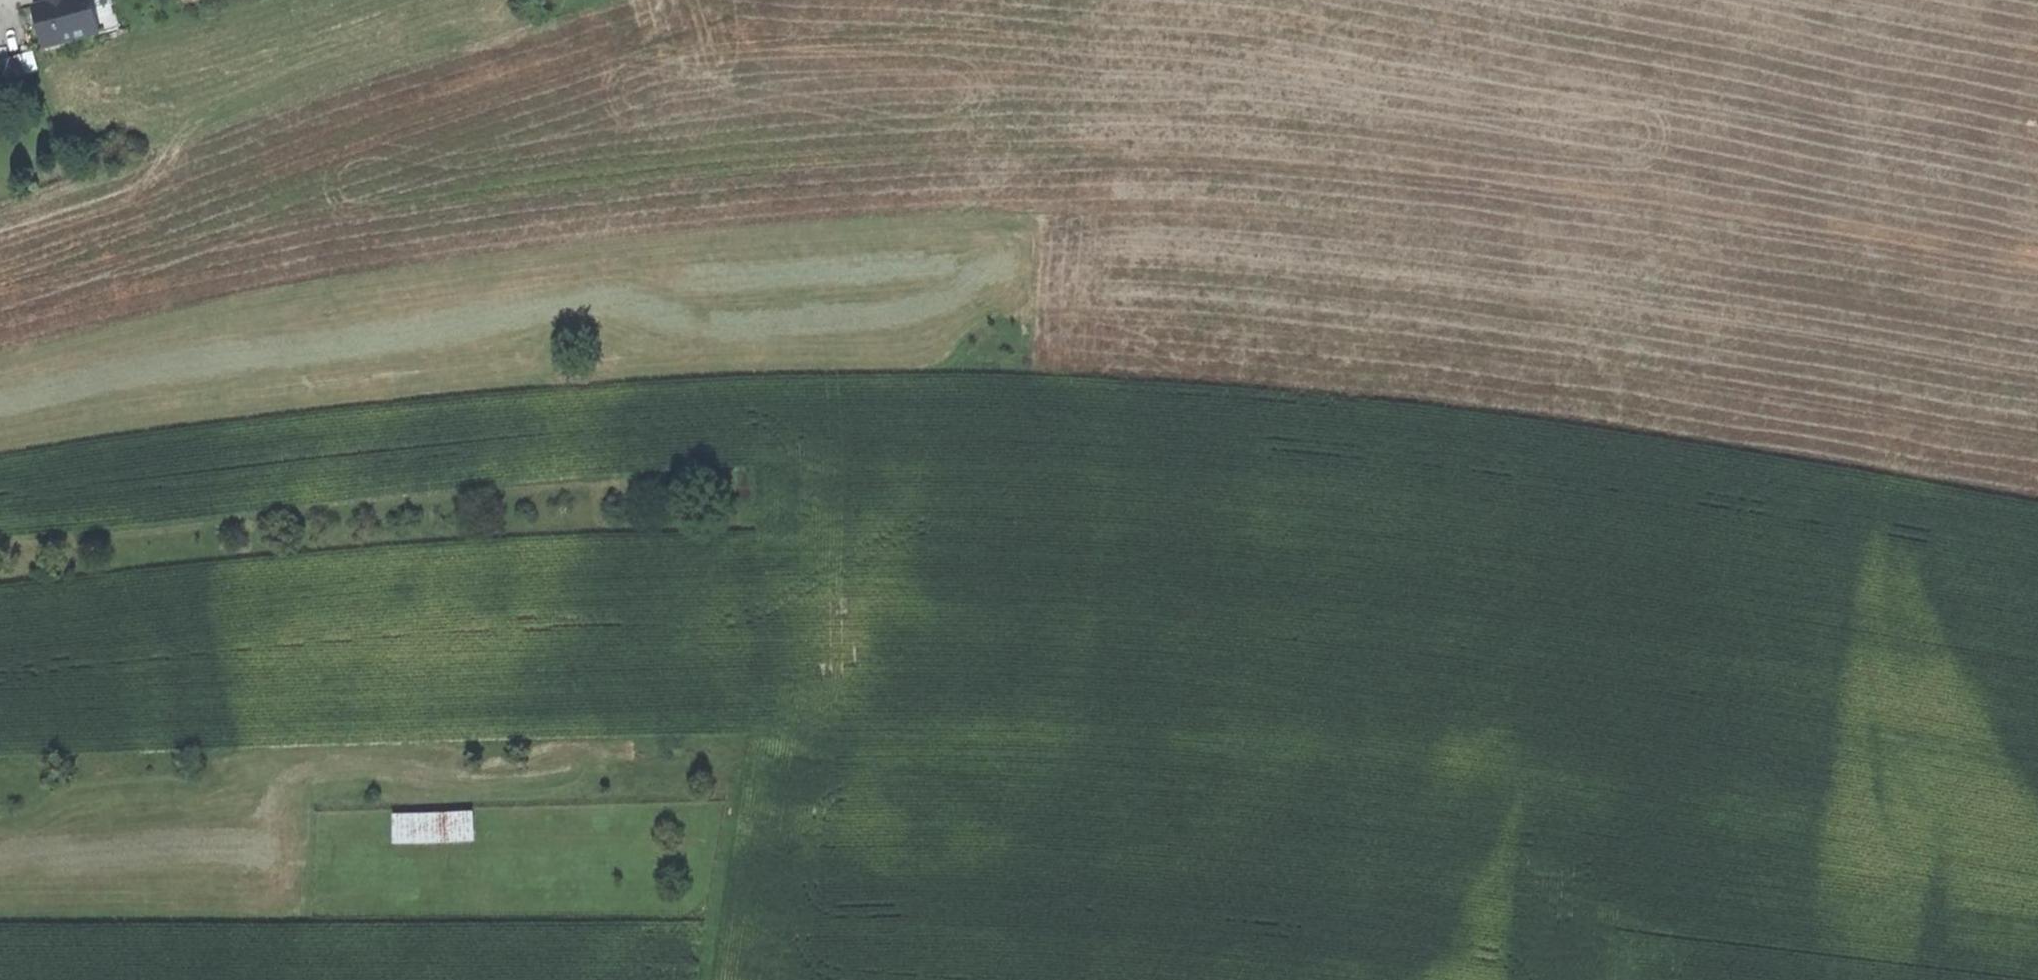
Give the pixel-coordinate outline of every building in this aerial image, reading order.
[(100,31),(92,0),(42,0),(43,2),(33,4),(45,47),(100,31)] [(100,31),(118,25),(112,0),(92,0),(100,31)] [(5,75),(29,72),(27,55),(2,59),(5,75)] [(15,94),(37,80),(30,69),(8,82),(15,94)] [(489,804),(402,808),(405,851),(491,847),(489,804)]
